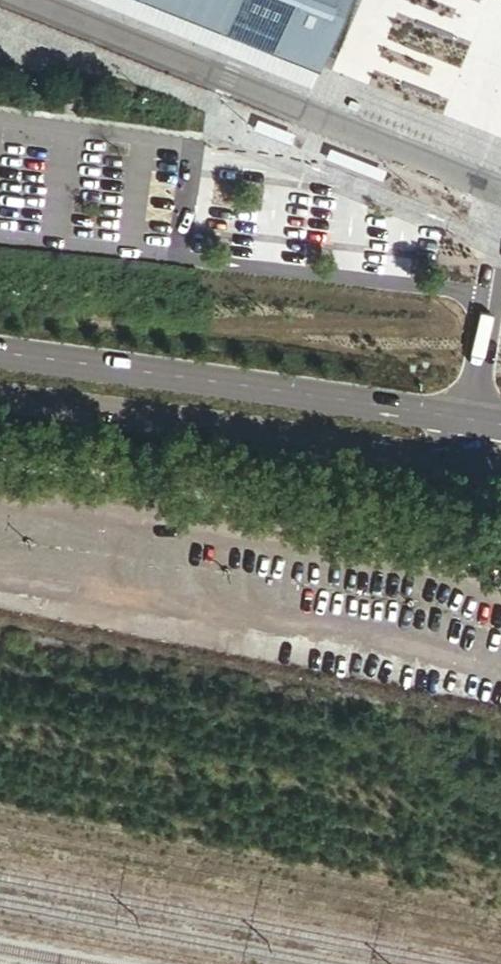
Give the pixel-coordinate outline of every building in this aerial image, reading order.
[(157,0),(98,0),(309,84),(317,64),(157,0)] [(317,64),(335,19),(343,0),(157,0),(317,64)]
